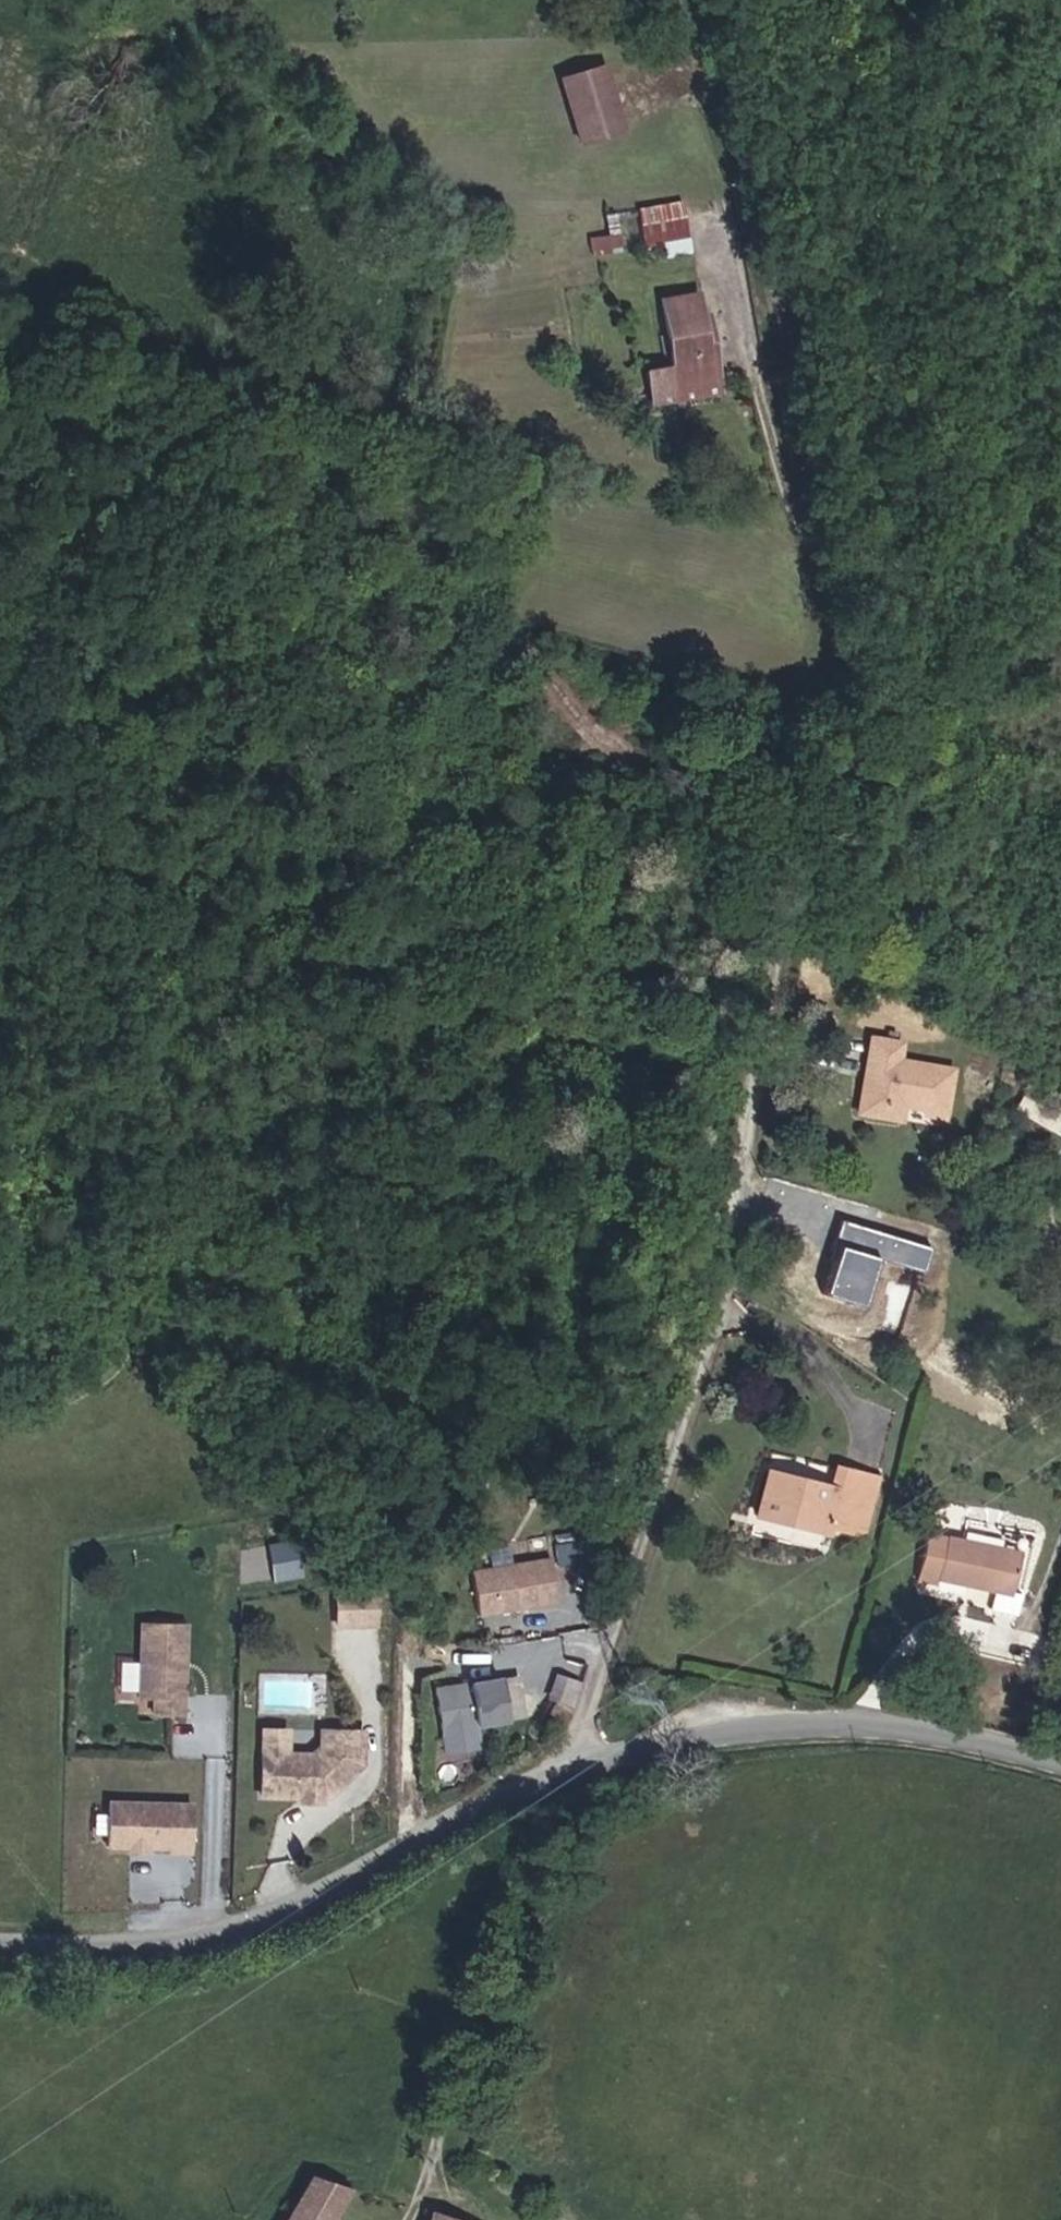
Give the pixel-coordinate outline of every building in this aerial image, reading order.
[(603,70),(559,83),(579,147),(622,134),(603,70)] [(638,214),(641,231),(682,225),(678,207),(638,214)] [(684,240),(682,225),(641,231),(644,247),(684,240)] [(643,381),(648,406),(714,397),(703,318),(696,319),(691,296),(655,301),(668,379),(643,381)] [(649,413),(715,407),(714,397),(648,406),(649,413)] [(850,1087),(876,1091),(878,1077),(892,1079),(936,1087),(944,1045),(890,1035),(893,1019),(863,1013),(850,1087)] [(892,1079),(878,1077),(876,1091),(890,1093),(892,1079)] [(829,1490),(828,1492),(868,1505),(875,1480),(835,1470),(829,1490)] [(859,1538),(868,1505),(828,1492),(829,1490),(767,1473),(754,1519),(825,1539),(828,1530),(859,1538)] [(975,1583),(976,1580),(1011,1586),(1018,1547),(928,1532),(921,1574),(975,1583)] [(553,1608),(546,1564),(466,1575),(473,1619),(553,1608)] [(339,1592),(338,1624),(376,1625),(376,1592),(339,1592)] [(183,1709),(185,1666),(182,1663),(183,1655),(186,1655),(187,1620),(143,1618),(139,1691),(154,1692),(154,1708),(183,1709)] [(499,1725),(493,1683),(429,1692),(434,1734),(499,1725)] [(285,1751),(286,1728),(262,1727),(261,1750),(285,1751)] [(326,1795),(362,1754),(363,1731),(321,1730),(321,1743),(311,1752),(285,1751),(261,1750),(260,1791),(302,1793),(306,1790),(314,1790),(318,1794),(326,1795)] [(188,1848),(190,1800),(108,1796),(106,1840),(170,1843),(169,1847),(188,1848)] [(282,2219),(326,2219),(345,2188),(307,2177),(282,2219)]
